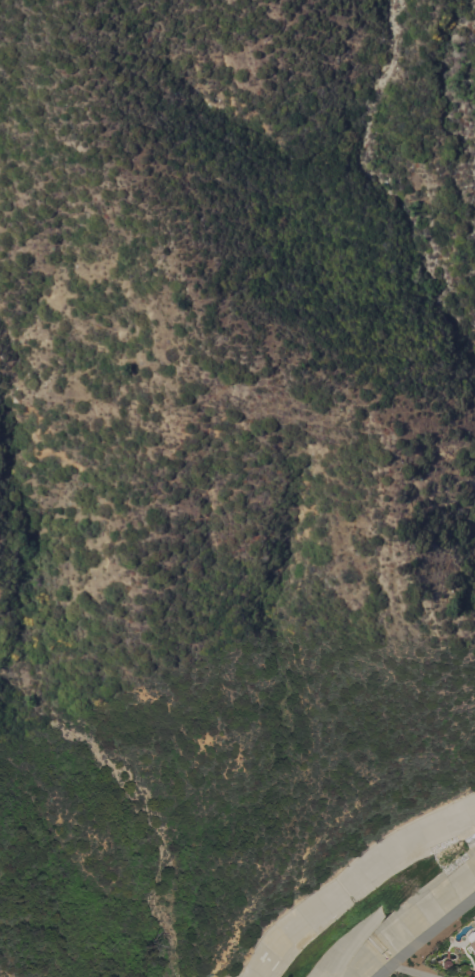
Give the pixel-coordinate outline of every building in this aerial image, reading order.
[(466,945),(474,939),(474,957),(466,945)]
